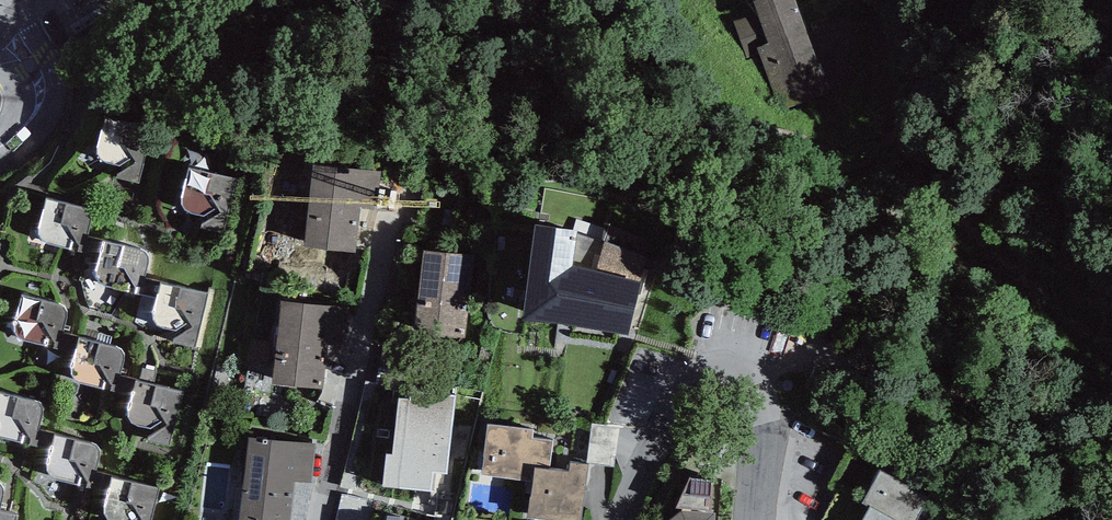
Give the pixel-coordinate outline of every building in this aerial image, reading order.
[(735,22),(747,56),(760,51),(781,109),(831,91),(800,5),(798,5),(796,0),(755,0),(759,13),(735,22)] [(153,127),(106,117),(102,132),(99,141),(98,147),(98,153),(101,158),(105,161),(110,163),(115,164),(121,164),(118,178),(140,183),(153,127)] [(381,171),(314,163),(303,244),(356,251),(361,208),(376,210),(381,171)] [(238,177),(191,167),(186,182),(183,191),(183,197),(183,203),(186,208),(189,211),(195,213),(199,214),(205,214),(203,228),(224,232),(238,177)] [(82,207),(46,197),(39,222),(39,229),(40,234),(41,238),(44,240),(47,242),(99,254),(103,239),(87,234),(89,224),(90,218),(90,214),(89,210),(86,208),(82,207)] [(577,228),(536,222),(523,314),(628,331),(641,280),(572,263),(577,228)] [(142,249),(103,239),(99,254),(95,266),(96,272),(97,276),(100,280),(103,283),(108,285),(127,288),(127,291),(157,296),(161,281),(145,278),(149,264),(149,259),(148,255),(146,252),(142,249)] [(414,332),(465,338),(474,255),(423,249),(414,332)] [(208,292),(161,281),(157,296),(154,305),(153,311),(153,317),(156,322),(160,325),(165,327),(170,328),(175,328),(173,342),(195,347),(208,292)] [(57,304),(21,294),(14,320),(14,326),(15,331),(17,335),(19,337),(23,339),(75,352),(79,336),(62,332),(65,321),(66,316),(65,311),(64,308),(62,306),(57,304)] [(348,308),(281,299),(271,382),(324,389),(329,344),(343,346),(348,308)] [(118,347),(79,336),(75,352),(71,363),(71,370),(72,374),(75,378),(78,380),(83,382),(103,386),(102,388),(132,394),(137,379),(120,376),(124,362),(124,356),(123,352),(121,350),(118,347)] [(183,390),(137,379),(132,394),(129,402),(128,408),(128,414),(132,420),(135,422),(141,425),(145,426),(151,425),(148,439),(170,444),(183,390)] [(449,476),(459,393),(408,388),(398,470),(449,476)] [(0,392),(0,436),(51,449),(55,434),(38,429),(41,418),(42,413),(42,408),(40,405),(38,403),(34,401),(0,392)] [(481,474),(532,481),(533,466),(550,468),(553,440),(532,437),(533,429),(488,424),(481,474)] [(94,444),(55,434),(51,449),(47,461),(47,467),(49,471),(52,475),(55,477),(59,479),(79,483),(79,485),(108,491),(113,476),(97,473),(100,459),(100,453),(100,449),(98,447),(94,444)] [(248,435),(239,519),(291,519),(295,481),(312,483),(317,443),(248,435)] [(532,481),(527,517),(553,519),(582,519),(589,463),(569,461),(568,470),(550,468),(533,466),(532,481)] [(880,469),(863,501),(869,504),(898,519),(916,519),(929,495),(880,469)] [(113,476),(108,491),(105,499),(104,505),(105,511),(108,517),(111,519),(113,519),(151,519),(160,486),(113,476)] [(711,508),(713,478),(689,476),(675,505),(711,508)] [(16,513),(0,510),(4,496),(4,491),(3,487),(1,484),(0,483),(0,519),(14,519),(16,513)] [(869,504),(861,519),(898,519),(869,504)] [(681,509),(669,519),(715,519),(716,513),(681,509)]
